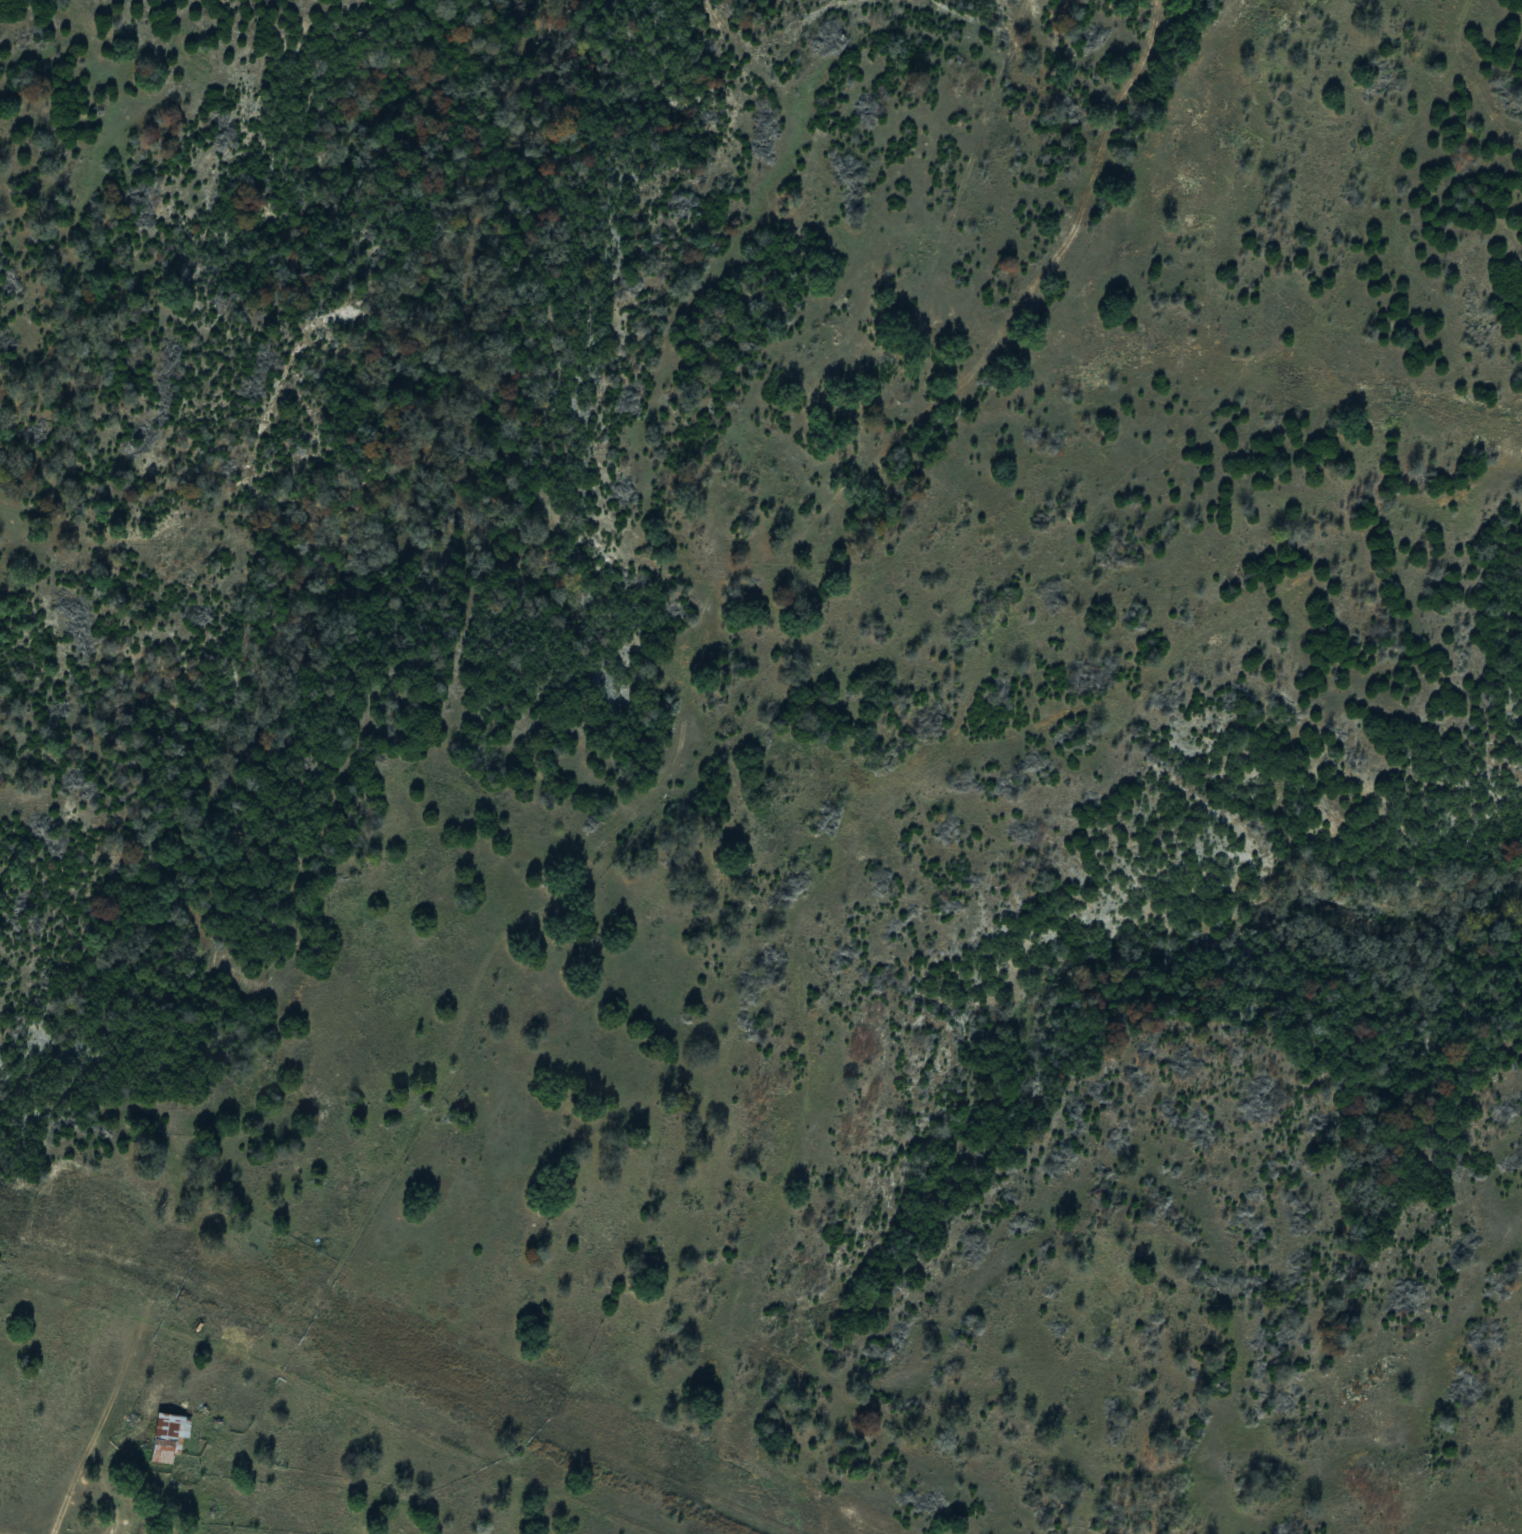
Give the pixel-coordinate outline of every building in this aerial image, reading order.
[(173,1464),(174,1453),(181,1453),(183,1439),(189,1439),(193,1409),(180,1408),(181,1397),(159,1394),(151,1462),(173,1464)]
